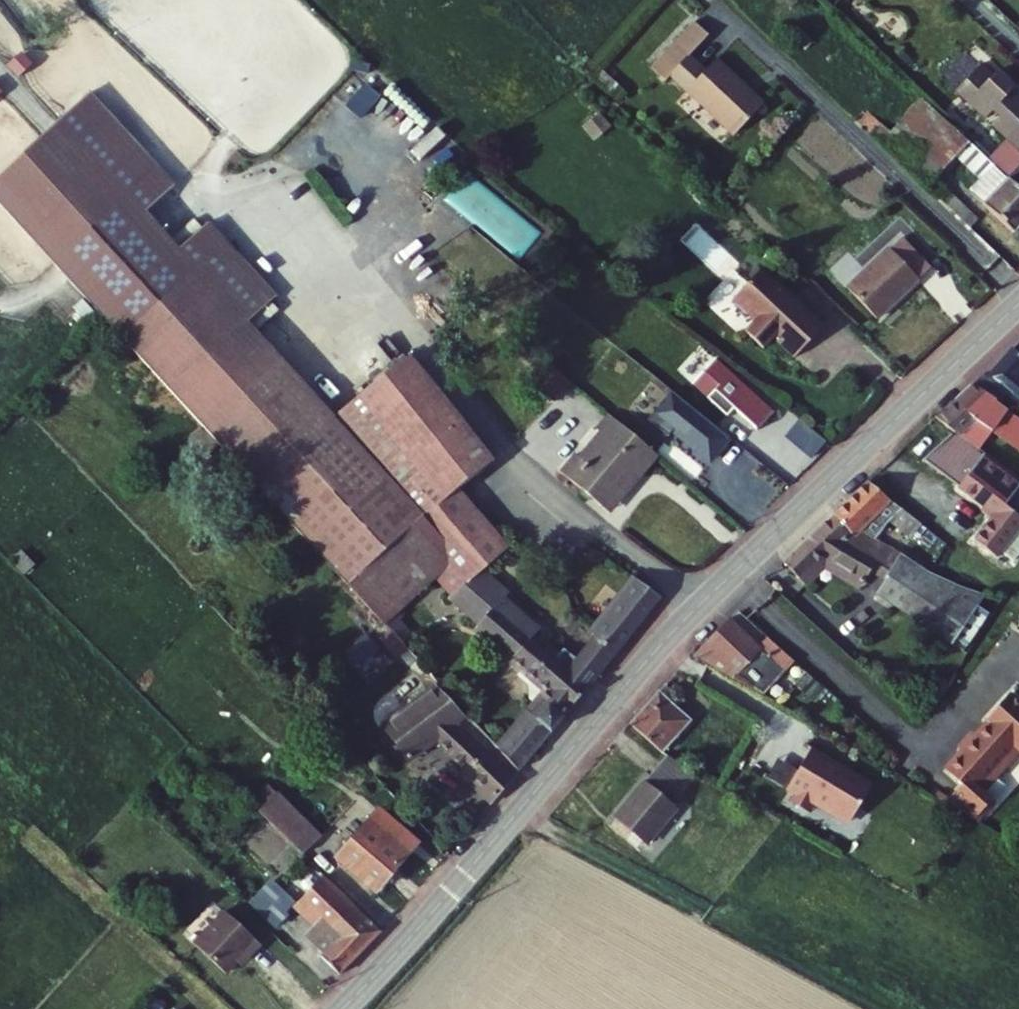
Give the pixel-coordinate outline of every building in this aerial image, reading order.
[(689,17),(704,32),(722,13),(708,0),(706,0),(689,17)] [(689,17),(663,45),(678,60),(684,52),(747,113),(767,91),(720,47),(717,50),(701,35),(704,32),(689,17)] [(994,42),(968,71),(1002,102),(1007,98),(1014,105),(1010,110),(1018,118),(1018,59),(1009,50),(1006,53),(994,42)] [(894,128),(909,142),(951,97),(937,84),(894,128)] [(1018,208),(1018,161),(1018,160),(1004,147),(951,97),(909,142),(932,162),(962,131),(990,158),(1001,169),(990,181),(1018,208)] [(600,108),(581,122),(593,138),(612,124),(600,108)] [(172,185),(102,109),(72,137),(142,213),(172,185)] [(1004,147),(1018,160),(1018,159),(1018,131),(1004,147)] [(191,267),(142,213),(72,137),(0,200),(0,202),(119,333),(191,267)] [(990,158),(977,168),(990,181),(1001,169),(990,158)] [(222,238),(205,220),(176,247),(193,265),(219,241),(222,238)] [(908,225),(861,265),(888,297),(937,252),(908,225)] [(222,238),(219,241),(240,267),(265,302),(273,293),(222,238)] [(193,265),(191,267),(242,322),(265,302),(240,267),(219,241),(193,265)] [(762,300),(752,310),(772,329),(782,318),(803,338),(833,304),(808,281),(797,281),(796,269),(770,246),(740,280),(762,300)] [(119,333),(255,482),(329,418),(242,322),(191,267),(119,333)] [(651,326),(641,339),(684,374),(695,360),(651,326)] [(986,364),(1010,378),(1016,371),(1018,373),(1018,327),(997,353),(994,350),(986,364)] [(727,342),(703,372),(720,385),(744,355),(727,342)] [(403,354),(342,407),(495,586),(500,581),(490,570),(502,560),(517,546),(465,489),(499,457),(403,354)] [(789,392),(744,355),(720,385),(743,404),(749,396),(771,413),(789,392)] [(964,386),(1005,412),(1018,420),(1018,387),(1008,380),(1010,378),(986,364),(964,386)] [(950,399),(966,411),(984,424),(992,430),(1005,412),(964,386),(950,399)] [(551,693),(501,751),(520,771),(596,681),(546,636),(535,626),(525,618),(509,601),(495,586),(342,407),(329,418),(255,482),(392,634),(444,588),(483,624),(479,627),(551,693)] [(942,443),(959,456),(984,424),(966,411),(942,443)] [(745,457),(731,474),(766,502),(795,466),(733,417),(718,436),(745,457)] [(579,458),(564,477),(584,494),(635,440),(610,419),(598,434),(604,439),(584,463),(579,458)] [(996,525),(1018,541),(1018,540),(1018,450),(998,434),(992,430),(984,424),(959,456),(1016,498),(996,525)] [(998,434),(1018,450),(1018,434),(1006,424),(998,434)] [(655,456),(635,440),(584,494),(591,500),(596,494),(613,507),(655,456)] [(882,462),(848,496),(871,518),(875,514),(889,498),(901,507),(907,499),(925,514),(934,503),(882,462)] [(848,496),(798,546),(814,561),(840,538),(879,565),(886,556),(901,566),(891,580),(960,626),(964,619),(999,566),(985,567),(968,563),(955,557),(875,514),(871,518),(848,496)] [(528,583),(502,560),(490,570),(500,581),(516,596),(509,601),(525,618),(535,626),(548,611),(523,590),(528,583)] [(964,619),(978,629),(1018,565),(1018,564),(1006,566),(999,566),(964,619)] [(516,596),(500,581),(495,586),(509,601),(516,596)] [(640,582),(631,593),(654,611),(663,599),(640,582)] [(557,624),(546,636),(596,681),(654,611),(631,593),(604,625),(595,616),(577,636),(573,631),(569,635),(557,624)] [(559,621),(548,611),(535,626),(546,636),(557,624),(559,621)] [(761,648),(730,622),(697,654),(753,687),(754,686),(762,693),(793,659),(770,638),(761,648)] [(366,632),(347,649),(360,664),(379,647),(366,632)] [(437,682),(385,725),(415,761),(440,741),(494,797),(520,771),(501,751),(437,682)] [(993,724),(1018,745),(1018,700),(1012,693),(989,720),(993,724)] [(693,720),(660,696),(635,729),(670,752),(693,720)] [(737,720),(734,725),(740,729),(744,725),(737,720)] [(993,724),(950,772),(972,792),(975,794),(980,788),(1018,745),(993,724)] [(836,760),(815,747),(789,790),(797,795),(795,799),(811,809),(817,800),(853,822),(873,788),(834,765),(836,760)] [(704,775),(674,758),(626,819),(658,845),(685,811),(680,806),(704,775)] [(272,770),(254,788),(264,798),(282,780),(272,770)] [(282,780),(264,798),(308,841),(326,823),(282,780)] [(972,792),(957,808),(981,822),(995,802),(980,788),(975,794),(972,792)] [(376,807),(340,845),(376,878),(412,840),(376,807)] [(312,849),(259,902),(276,918),(305,888),(319,902),(320,913),(312,921),(328,936),(324,939),(341,956),(380,918),(312,849)] [(232,897),(201,930),(234,959),(252,940),(257,944),(269,931),(232,897)]
